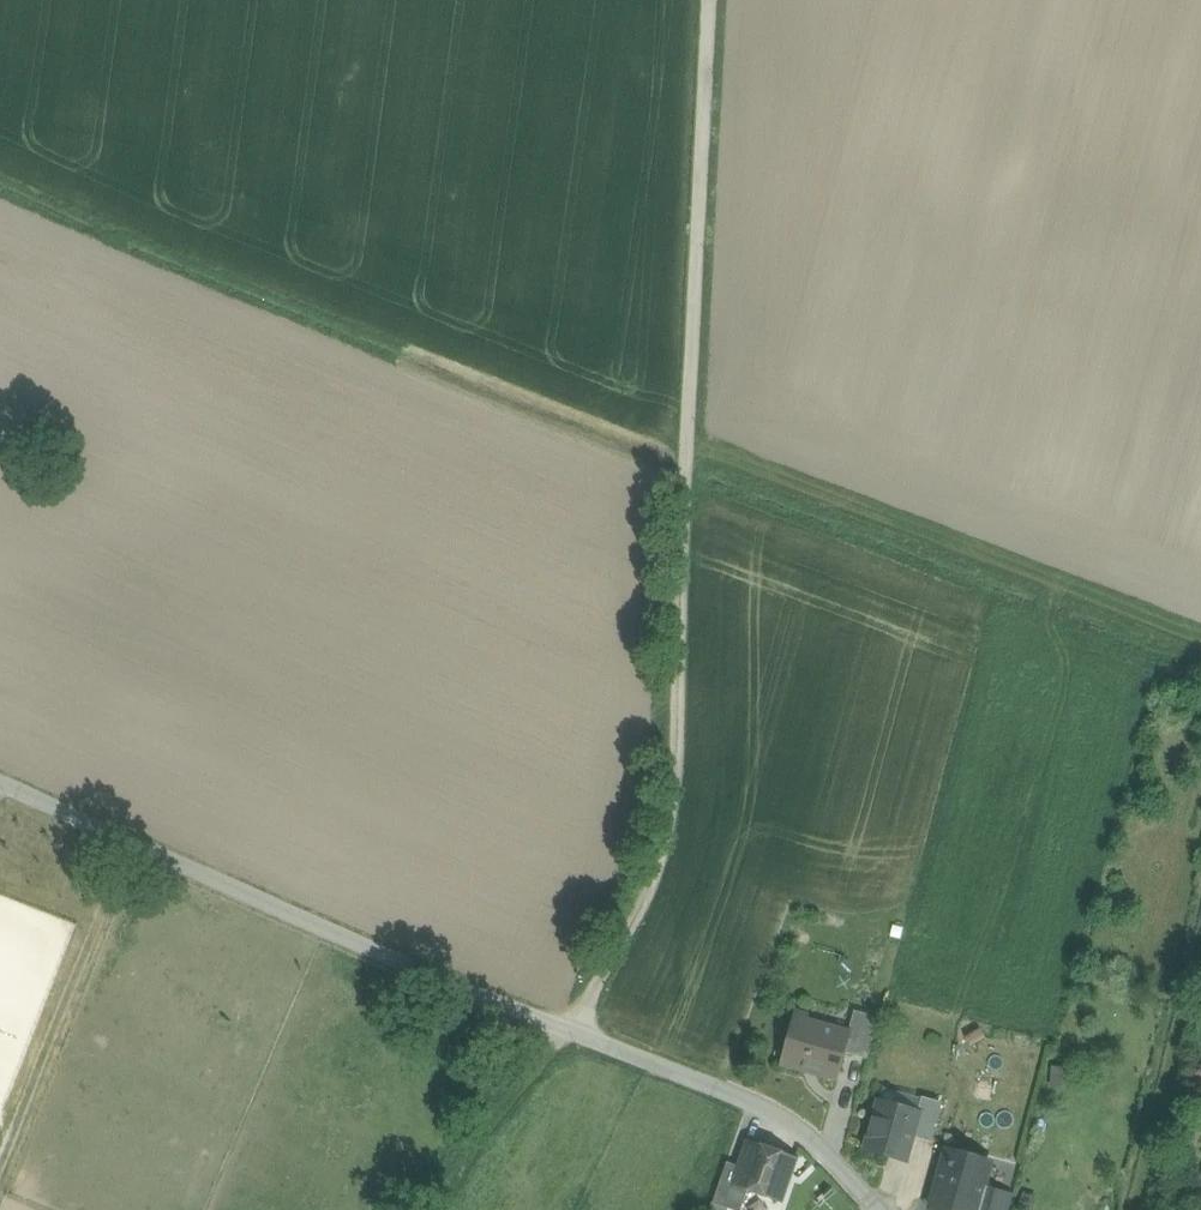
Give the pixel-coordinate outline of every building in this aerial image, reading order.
[(783,1063),(838,1081),(852,1036),(797,1019),(783,1063)] [(880,1102),(865,1152),(908,1164),(922,1114),(880,1102)] [(794,1160),(749,1144),(735,1185),(780,1201),(794,1160)] [(932,1209),(934,1209),(981,1209),(993,1164),(948,1152),(932,1209)]
